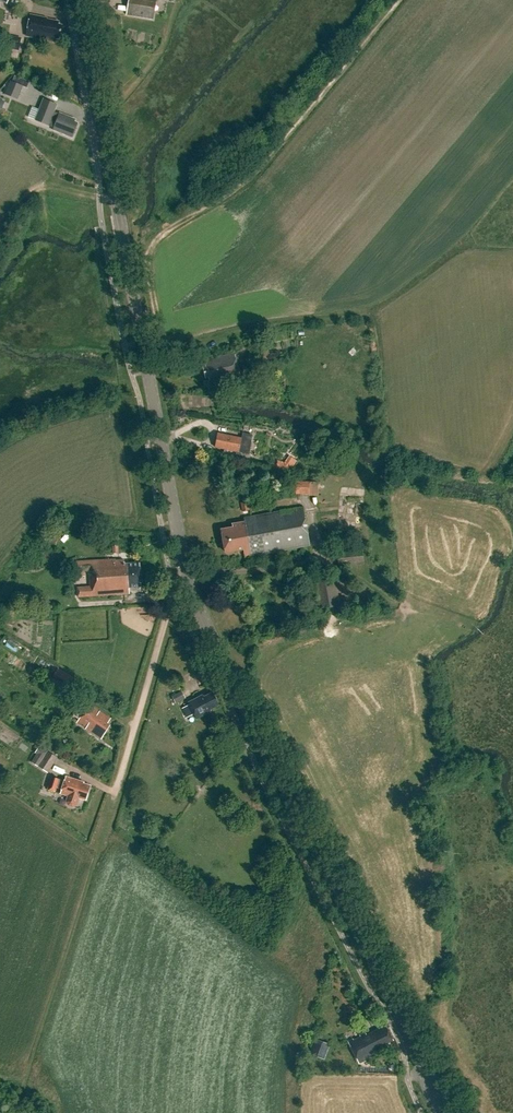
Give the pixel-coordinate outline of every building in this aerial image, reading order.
[(126,15),(153,19),(156,0),(129,0),(126,15)] [(58,25),(59,22),(46,20),(47,19),(30,15),(26,36),(58,43),(62,26),(58,25)] [(18,100),(23,86),(10,81),(5,95),(18,100)] [(59,116),(54,114),(57,106),(43,101),(40,110),(32,107),(28,118),(36,121),(35,122),(54,129),(54,131),(71,137),(72,133),(74,134),(77,125),(74,123),(75,121),(60,115),(59,116)] [(207,368),(203,368),(206,378),(209,378),(210,383),(221,380),(221,381),(240,377),(234,354),(205,361),(206,368),(207,368)] [(218,437),(216,447),(248,454),(251,441),(222,435),(221,438),(218,437)] [(296,494),(309,495),(310,482),(296,481),(296,494)] [(232,527),(221,529),(223,538),(221,539),(222,544),(224,544),(226,552),(243,549),(245,557),(310,545),(303,506),(244,518),(244,522),(231,524),(232,527)] [(53,532),(50,543),(55,545),(59,534),(53,532)] [(76,562),(77,571),(89,570),(91,586),(78,587),(78,597),(129,594),(129,587),(141,586),(140,563),(125,564),(124,560),(115,560),(115,559),(76,562)] [(315,581),(320,610),(340,606),(334,577),(315,581)] [(59,668),(51,681),(70,693),(78,680),(59,668)] [(182,691),(172,697),(176,704),(186,699),(182,691)] [(203,696),(188,703),(190,705),(183,709),(188,718),(195,714),(198,720),(212,712),(211,711),(220,706),(213,693),(204,698),(203,696)] [(108,724),(112,719),(90,705),(78,723),(102,739),(111,726),(108,724)] [(39,767),(48,773),(58,758),(49,752),(39,767)] [(60,794),(68,796),(66,802),(68,806),(73,807),(77,805),(79,798),(86,800),(90,786),(84,784),(84,783),(66,777),(64,782),(59,780),(59,779),(52,777),(48,790),(55,792),(56,788),(62,790),(60,794)] [(380,1048),(394,1040),(387,1026),(367,1036),(366,1034),(349,1042),(361,1063),(382,1052),(380,1048)] [(322,1059),(327,1043),(316,1039),(310,1054),(322,1059)]
